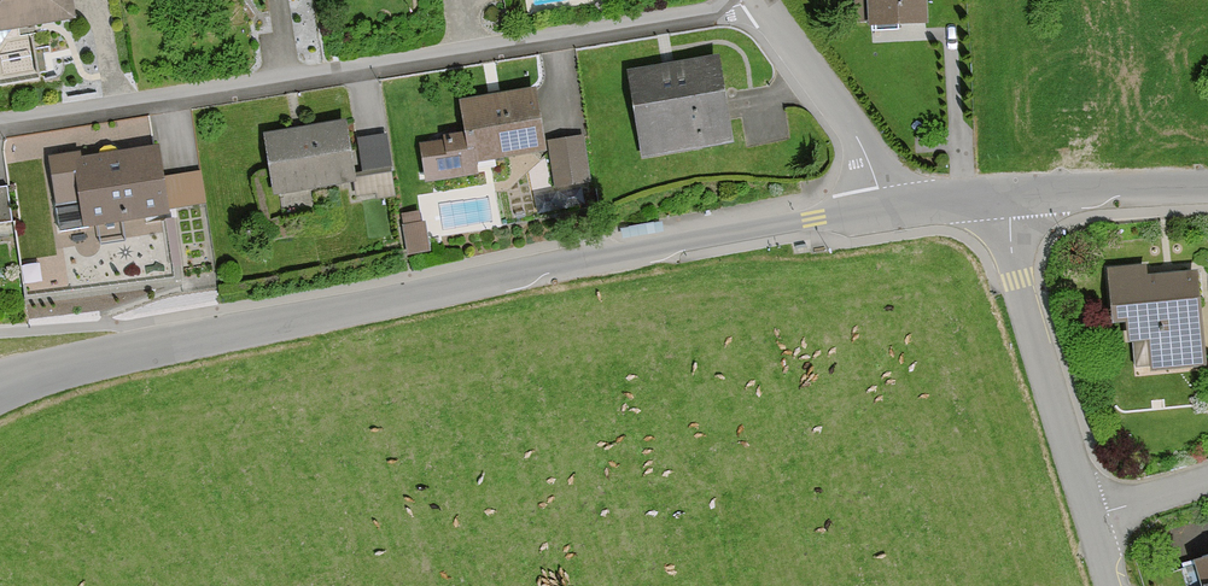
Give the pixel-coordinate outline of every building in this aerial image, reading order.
[(62,0),(0,0),(0,32),(65,23),(62,0)] [(919,0),(859,0),(861,33),(920,30),(919,0)] [(708,61),(618,76),(633,164),(723,149),(708,61)] [(448,103),(453,137),(408,143),(413,183),(466,176),(464,166),(534,156),(525,92),(448,103)] [(345,185),(337,124),(255,135),(263,195),(345,185)] [(584,207),(576,138),(542,142),(548,192),(527,194),(529,214),(584,207)] [(74,163),(73,156),(39,160),(46,213),(67,210),(70,234),(155,222),(146,153),(74,163)] [(385,195),(382,174),(347,180),(350,200),(385,195)] [(200,209),(195,176),(157,182),(162,215),(200,209)] [(417,255),(412,214),(393,216),(398,257),(417,255)] [(1197,373),(1190,273),(1140,277),(1139,268),(1099,270),(1103,328),(1116,327),(1117,348),(1124,348),(1126,371),(1146,369),(1147,376),(1197,373)] [(1185,567),(1190,585),(1207,585),(1207,560),(1185,567)]
